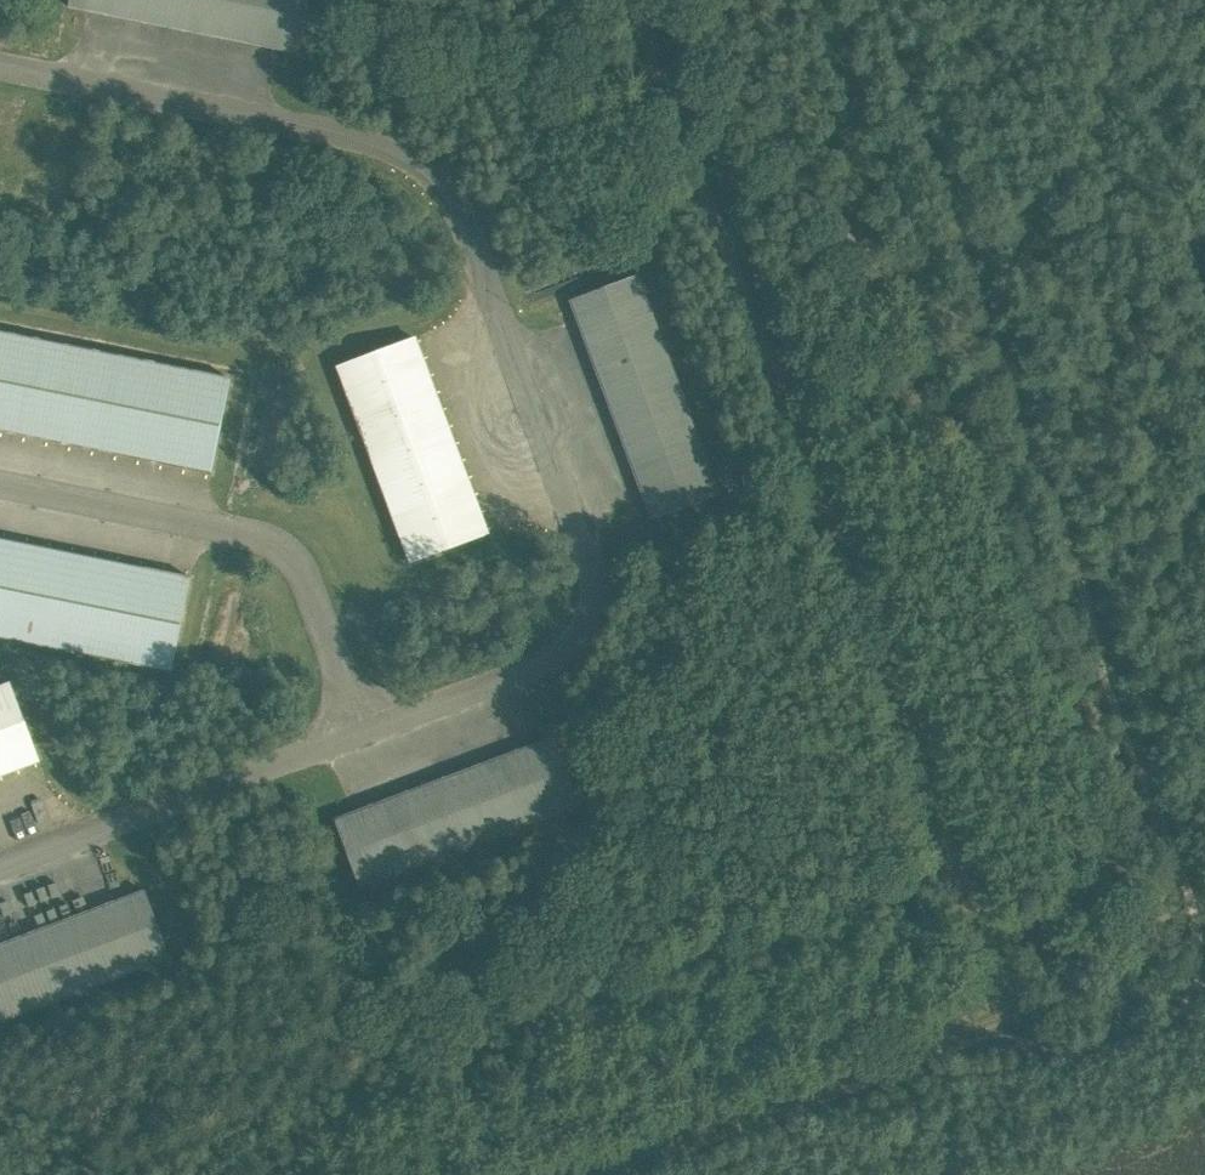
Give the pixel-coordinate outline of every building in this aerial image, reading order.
[(68,5),(299,52),(309,0),(70,0),(68,5)] [(637,274),(571,299),(653,519),(719,495),(637,274)] [(212,472),(231,378),(0,332),(0,429),(212,472)] [(414,337),(338,365),(412,562),(487,534),(414,337)] [(172,671),(191,577),(0,538),(0,636),(172,671)] [(0,687),(0,774),(39,759),(11,683),(0,687)] [(554,738),(334,820),(359,886),(579,804),(554,738)] [(0,945),(0,1021),(170,957),(145,891),(0,945)]
